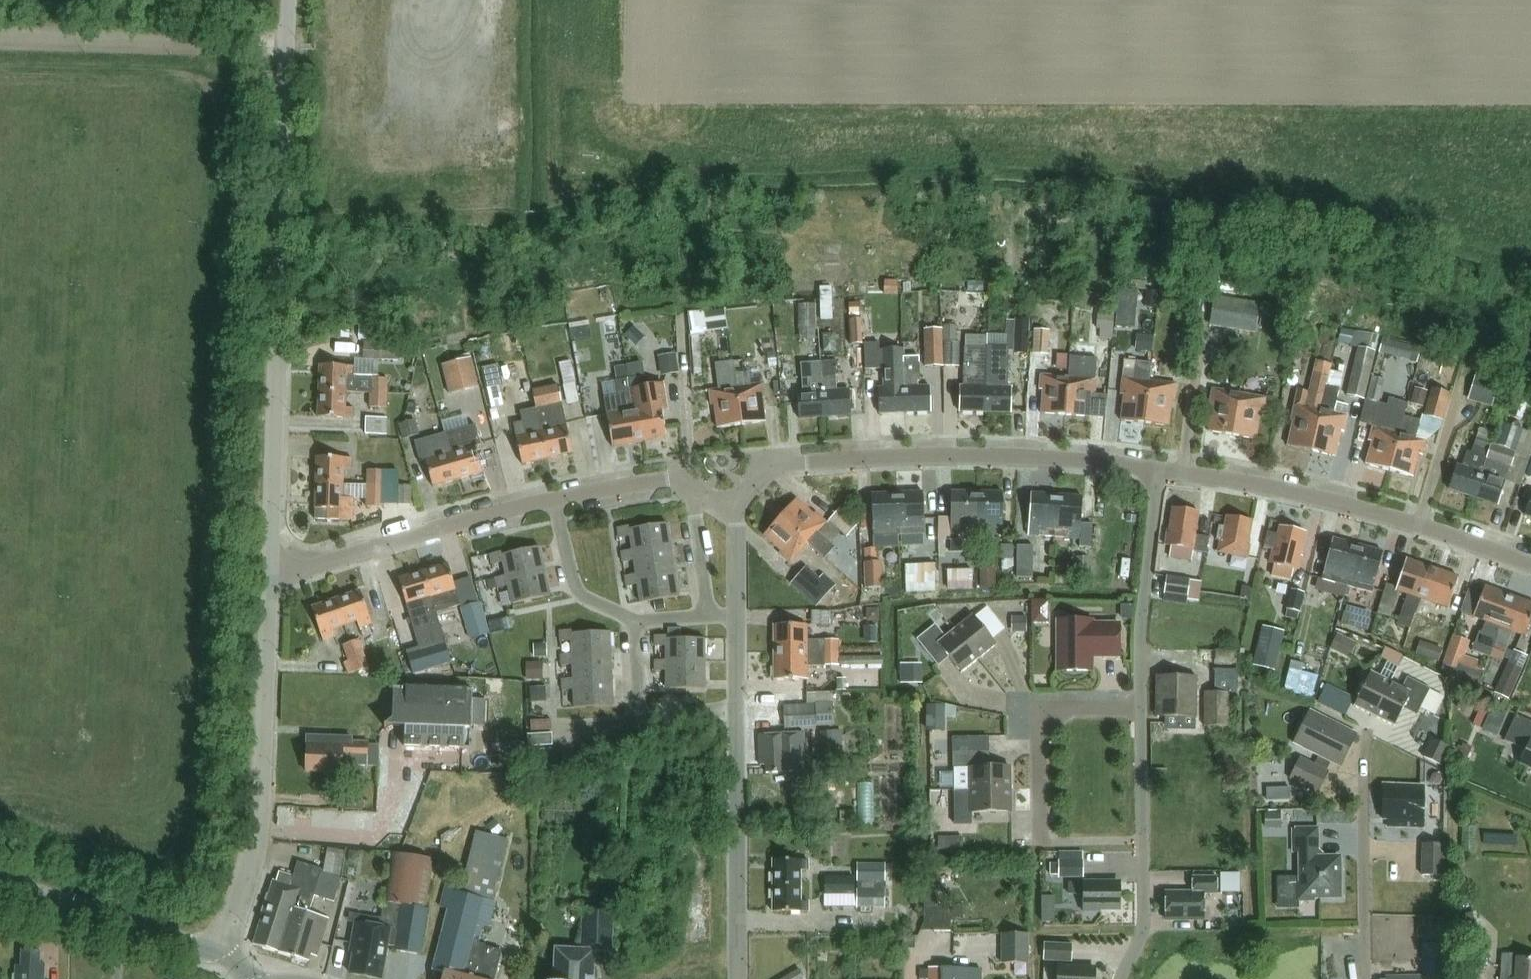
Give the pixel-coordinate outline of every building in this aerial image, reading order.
[(969,281),(969,291),(984,291),(984,281),(969,281)] [(1215,296),(1210,326),(1255,333),(1260,304),(1260,303),(1241,300),(1215,296)] [(1136,299),(1120,297),(1117,333),(1133,334),(1136,299)] [(799,329),(816,329),(816,305),(799,305),(799,329)] [(1100,313),(1098,337),(1099,337),(1110,338),(1114,339),(1116,314),(1100,313)] [(861,318),(851,319),(853,344),(863,344),(861,318)] [(1028,354),(1030,320),(1015,319),(1013,353),(1028,354)] [(633,327),(626,335),(635,343),(642,334),(633,327)] [(945,343),(957,343),(957,327),(945,327),(945,343)] [(944,329),(925,329),(926,366),(944,366),(944,329)] [(1049,353),(1050,330),(1035,329),(1033,353),(1049,353)] [(1360,329),(1357,342),(1379,346),(1382,333),(1360,329)] [(1136,350),(1153,352),(1155,335),(1138,333),(1136,350)] [(516,334),(514,343),(520,345),(522,336),(516,334)] [(1385,335),(1379,352),(1391,356),(1395,341),(1391,340),(1391,337),(1387,336),(1385,335)] [(364,343),(363,360),(399,361),(400,344),(364,343)] [(906,413),(904,349),(884,350),(883,343),(870,343),(871,370),(886,369),(886,388),(879,388),(880,413),(906,413)] [(959,343),(957,343),(945,343),(945,366),(959,366),(959,343)] [(986,412),(987,348),(965,348),(964,387),(961,386),(960,412),(986,412)] [(1012,413),(1013,388),(1007,387),(1007,372),(1008,348),(987,348),(986,412),(1012,413)] [(1365,399),(1370,377),(1377,352),(1360,348),(1348,395),(1365,399)] [(904,349),(906,413),(932,412),(931,387),(918,387),(918,381),(921,381),(920,357),(904,357),(904,349)] [(824,361),(821,362),(826,417),(852,415),(850,390),(839,391),(837,376),(840,376),(838,350),(824,351),(824,361)] [(661,375),(679,373),(676,353),(658,356),(661,375)] [(1096,379),(1098,359),(1070,357),(1069,377),(1096,379)] [(477,387),(470,358),(441,365),(448,394),(477,387)] [(569,360),(559,363),(563,384),(574,382),(569,360)] [(1133,360),(1131,379),(1150,381),(1152,362),(1133,360)] [(1312,452),(1332,364),(1316,361),(1310,392),(1300,390),(1297,404),(1295,404),(1291,421),(1294,421),(1289,446),(1312,452)] [(745,362),(734,363),(735,373),(736,373),(746,372),(745,362)] [(804,393),(798,394),(800,419),(826,417),(821,362),(802,363),(804,393)] [(721,389),(710,391),(712,406),(715,405),(718,428),(742,425),(736,377),(735,373),(734,363),(718,366),(721,389)] [(1335,413),(1337,401),(1340,388),(1329,385),(1333,364),(1332,364),(1312,452),(1336,457),(1342,432),(1345,433),(1349,416),(1335,413)] [(319,391),(390,393),(390,379),(374,378),(374,376),(355,375),(355,366),(320,365),(319,391)] [(489,389),(505,386),(501,366),(484,369),(489,389)] [(737,377),(736,377),(742,425),(766,422),(763,399),(766,399),(764,384),(753,385),(751,371),(746,372),(736,373),(737,377)] [(1491,404),(1499,380),(1476,373),(1469,397),(1491,404)] [(629,378),(639,443),(667,438),(661,406),(667,405),(664,384),(644,387),(642,375),(629,378)] [(1066,416),(1069,377),(1042,376),(1041,390),(1044,391),(1042,414),(1066,416)] [(1095,394),(1096,379),(1069,377),(1066,416),(1090,417),(1092,394),(1095,394)] [(1370,377),(1365,399),(1379,403),(1384,380),(1370,377)] [(620,397),(604,399),(607,414),(612,447),(639,443),(629,378),(617,380),(620,397)] [(1146,424),(1151,381),(1150,381),(1131,379),(1124,378),(1122,395),(1125,395),(1122,421),(1146,424)] [(1176,401),(1178,384),(1151,381),(1146,424),(1170,426),(1173,401),(1176,401)] [(573,453),(565,419),(558,386),(533,391),(547,459),(573,453)] [(1449,392),(1432,387),(1424,414),(1442,419),(1449,392)] [(1412,404),(1424,407),(1428,391),(1415,388),(1412,404)] [(1209,432),(1233,436),(1257,440),(1261,415),(1265,415),(1267,398),(1214,389),(1211,406),(1214,407),(1209,432)] [(389,408),(390,393),(319,391),(318,417),(353,418),(354,408),(346,408),(346,392),(372,393),(371,407),(389,408)] [(1370,442),(1373,442),(1367,465),(1390,471),(1406,417),(1409,403),(1394,399),(1389,416),(1378,413),(1370,442)] [(1522,419),(1528,403),(1516,399),(1511,415),(1522,419)] [(410,403),(407,413),(415,415),(418,405),(410,403)] [(523,420),(513,422),(515,429),(522,464),(547,459),(541,432),(537,410),(536,407),(534,407),(522,409),(524,419),(523,420)] [(1423,456),(1427,442),(1417,439),(1422,421),(1406,417),(1390,471),(1414,478),(1420,455),(1423,456)] [(387,419),(366,418),(366,433),(387,434),(387,419)] [(416,419),(399,424),(403,439),(420,434),(416,419)] [(1521,428),(1505,422),(1498,443),(1513,449),(1521,428)] [(475,425),(445,434),(458,480),(483,473),(475,447),(481,445),(475,425)] [(445,433),(415,441),(420,462),(425,460),(433,487),(458,480),(445,434),(445,433)] [(1474,497),(1492,446),(1476,440),(1472,452),(1468,451),(1462,467),(1458,465),(1450,489),(1474,497)] [(1492,446),(1474,497),(1499,506),(1507,482),(1512,467),(1517,454),(1492,445),(1492,446)] [(316,483),(343,484),(344,468),(352,469),(352,458),(316,457),(316,483)] [(367,485),(384,485),(385,471),(368,470),(367,485)] [(342,499),(343,484),(316,483),(315,509),(315,520),(352,521),(353,500),(342,499)] [(383,508),(384,485),(367,485),(366,507),(383,508)] [(412,486),(398,486),(398,505),(411,505),(412,486)] [(900,536),(926,535),(924,492),(898,493),(900,536)] [(952,492),(951,534),(977,535),(978,492),(952,492)] [(978,492),(977,535),(1003,535),(1004,493),(978,492)] [(874,537),(900,536),(898,493),(872,495),(874,537)] [(1055,538),(1058,495),(1032,494),(1029,536),(1055,538)] [(1055,538),(1081,539),(1082,522),(1084,497),(1058,495),(1055,538)] [(835,549),(818,534),(827,523),(816,513),(814,515),(797,500),(780,518),(809,543),(810,542),(827,558),(835,549)] [(841,508),(830,520),(846,535),(857,523),(841,508)] [(1207,550),(1209,539),(1198,537),(1198,536),(1196,536),(1199,512),(1174,508),(1170,532),(1168,532),(1166,544),(1207,550)] [(1228,516),(1226,526),(1220,525),(1218,540),(1221,541),(1219,553),(1249,558),(1251,545),(1249,545),(1253,521),(1228,516)] [(791,564),(809,543),(780,518),(764,536),(782,551),(780,554),(791,564)] [(1081,539),(1080,546),(1092,547),(1094,523),(1090,523),(1082,522),(1081,539)] [(629,526),(618,528),(620,538),(630,537),(633,551),(633,554),(671,548),(668,524),(630,529),(629,526)] [(1301,556),(1306,532),(1281,527),(1276,550),(1274,550),(1271,563),(1300,570),(1303,557),(1301,556)] [(1264,548),(1276,550),(1279,533),(1268,531),(1264,548)] [(1348,586),(1359,546),(1334,539),(1323,580),(1348,586)] [(962,540),(951,540),(951,552),(962,551),(962,540)] [(1014,557),(1014,544),(1002,544),(1002,557),(1014,557)] [(1033,546),(1017,546),(1017,578),(1033,578),(1033,546)] [(1373,593),(1384,552),(1359,546),(1348,586),(1373,593)] [(501,552),(490,555),(492,565),(503,563),(506,576),(507,579),(545,571),(540,547),(502,555),(501,552)] [(633,551),(622,552),(623,563),(634,561),(636,575),(637,578),(675,572),(671,548),(633,554),(633,551)] [(877,548),(865,548),(866,562),(878,561),(877,548)] [(1090,557),(1077,557),(1076,576),(1088,577),(1090,557)] [(1423,578),(1427,566),(1407,559),(1397,591),(1408,595),(1398,624),(1413,629),(1418,614),(1423,600),(1429,580),(1423,578)] [(865,562),(866,588),(884,587),(882,561),(878,561),(866,562),(865,562)] [(447,649),(455,647),(446,619),(439,621),(436,614),(461,606),(448,564),(423,572),(447,649)] [(936,564),(906,564),(906,593),(936,592),(936,564)] [(1292,568),(1274,564),(1271,575),(1289,579),(1292,568)] [(1423,600),(1449,609),(1460,577),(1427,566),(1423,578),(1429,580),(1423,600)] [(817,607),(836,585),(824,574),(820,579),(806,567),(791,584),(817,607)] [(950,568),(950,588),(973,588),(973,568),(950,568)] [(998,587),(998,568),(982,568),(982,587),(998,587)] [(506,576),(495,578),(497,589),(508,586),(512,605),(550,596),(545,571),(507,579),(506,576)] [(447,649),(423,572),(398,579),(419,648),(406,652),(413,675),(452,664),(447,649)] [(636,575),(625,577),(627,587),(638,585),(641,603),(654,601),(665,600),(679,597),(675,572),(637,578),(636,575)] [(1190,579),(1167,576),(1165,600),(1188,602),(1190,579)] [(495,578),(487,580),(490,591),(497,589),(495,578)] [(1249,600),(1251,588),(1242,586),(1240,598),(1249,600)] [(1501,606),(1506,594),(1486,586),(1474,617),(1486,622),(1500,627),(1507,608),(1501,606)] [(1291,590),(1287,609),(1301,612),(1305,593),(1291,590)] [(360,592),(336,600),(345,626),(360,621),(362,629),(372,625),(360,592)] [(1490,658),(1503,662),(1508,648),(1507,648),(1513,632),(1526,637),(1530,623),(1530,603),(1506,594),(1501,606),(1507,608),(1500,627),(1502,628),(1490,658)] [(1050,620),(1050,597),(1031,597),(1030,620),(1050,620)] [(336,600),(311,609),(323,642),(332,639),(330,631),(345,626),(336,600)] [(665,600),(654,601),(654,609),(665,609),(665,600)] [(480,601),(461,607),(470,637),(489,631),(480,601)] [(1122,606),(1122,620),(1133,620),(1133,606),(1122,606)] [(880,609),(867,609),(867,622),(881,622),(880,609)] [(831,626),(831,612),(812,612),(812,626),(831,626)] [(979,659),(997,645),(973,615),(955,630),(979,659)] [(512,616),(502,619),(505,631),(515,628),(512,616)] [(1027,616),(1012,617),(1013,633),(1028,632),(1027,616)] [(1093,657),(1120,657),(1120,624),(1092,624),(1092,621),(1058,621),(1058,671),(1093,671),(1093,657)] [(1480,631),(1472,651),(1490,658),(1502,628),(1500,627),(1486,622),(1482,632),(1480,631)] [(979,659),(955,630),(946,637),(936,625),(918,639),(939,666),(950,657),(962,673),(979,659)] [(838,640),(808,640),(808,626),(774,626),(774,653),(838,653),(838,640)] [(864,626),(864,642),(878,643),(878,626),(864,626)] [(1263,626),(1254,666),(1276,671),(1285,631),(1263,626)] [(668,638),(680,638),(680,629),(668,629),(668,638)] [(572,631),(560,632),(561,642),(572,641),(572,655),(572,658),(611,657),(610,632),(572,634),(572,631)] [(1340,632),(1332,647),(1349,656),(1357,642),(1340,632)] [(1461,668),(1471,641),(1455,635),(1445,662),(1461,668)] [(667,636),(655,636),(655,647),(666,647),(666,661),(666,664),(705,664),(705,639),(667,639),(667,636)] [(361,652),(366,651),(362,640),(350,644),(359,672),(367,669),(361,652)] [(549,653),(549,641),(537,641),(537,654),(549,653)] [(347,676),(359,672),(350,644),(342,647),(348,665),(344,666),(347,676)] [(1527,658),(1513,652),(1496,689),(1510,695),(1527,658)] [(774,681),(808,681),(808,665),(838,665),(838,653),(774,653),(774,681)] [(572,655),(561,656),(562,666),(573,666),(573,680),(573,683),(612,681),(611,657),(572,658),(572,655)] [(883,666),(883,657),(850,657),(850,656),(844,656),(844,665),(850,665),(850,666),(867,666),(867,669),(882,669),(882,666),(883,666)] [(666,661),(655,661),(655,671),(666,671),(666,690),(705,689),(705,664),(666,664),(666,661)] [(527,662),(526,662),(527,680),(544,680),(543,662),(527,662)] [(903,663),(903,681),(922,681),(922,662),(903,663)] [(1284,689),(1312,698),(1318,676),(1290,668),(1284,689)] [(1375,717),(1392,682),(1381,677),(1372,673),(1355,707),(1375,717)] [(1197,718),(1197,677),(1157,676),(1157,718),(1197,718)] [(1404,709),(1418,716),(1431,690),(1408,678),(1403,688),(1392,682),(1375,717),(1395,727),(1404,709)] [(837,679),(837,691),(847,691),(847,679),(837,679)] [(573,680),(562,680),(563,691),(574,690),(574,709),(613,707),(612,681),(573,683),(573,680)] [(1327,684),(1318,703),(1346,716),(1355,697),(1327,684)] [(547,685),(531,686),(532,702),(547,702),(547,685)] [(484,727),(485,700),(472,700),(473,689),(394,686),(393,719),(385,726),(406,727),(405,746),(465,749),(465,730),(471,730),(472,726),(484,727)] [(1230,692),(1206,692),(1206,725),(1230,725),(1230,692)] [(1504,713),(1509,704),(1502,701),(1498,709),(1504,713)] [(815,728),(814,705),(782,707),(783,729),(815,728)] [(832,705),(814,705),(815,728),(833,727),(832,705)] [(1301,758),(1293,774),(1291,779),(1319,793),(1329,772),(1327,771),(1331,763),(1342,767),(1358,735),(1310,711),(1294,744),(1320,757),(1315,765),(1301,758)] [(1517,715),(1505,741),(1527,750),(1521,763),(1530,767),(1530,722),(1517,715)] [(553,719),(532,720),(532,730),(554,729),(553,719)] [(555,744),(554,732),(530,733),(530,745),(555,744)] [(800,764),(805,764),(804,733),(759,735),(760,766),(766,766),(766,774),(801,772),(800,764)] [(837,759),(836,733),(822,733),(823,759),(837,759)] [(1451,746),(1433,737),(1425,755),(1443,764),(1451,746)] [(351,740),(307,738),(305,774),(342,775),(342,767),(366,768),(367,744),(351,744),(351,740)] [(510,741),(510,754),(522,754),(522,745),(522,741),(510,741)] [(553,748),(529,749),(530,761),(553,760),(553,748)] [(954,778),(955,790),(970,790),(970,791),(1011,791),(1011,767),(990,768),(990,752),(954,753),(954,778)] [(1424,828),(1424,787),(1384,786),(1383,819),(1388,819),(1388,827),(1424,828)] [(955,790),(955,824),(972,824),(972,813),(971,813),(970,791),(970,790),(955,790)] [(1011,791),(970,791),(971,813),(972,813),(1012,812),(1011,791)] [(363,812),(363,803),(348,802),(348,811),(363,812)] [(1281,813),(1265,813),(1265,827),(1281,827),(1281,813)] [(495,819),(487,826),(495,836),(503,829),(495,819)] [(1298,885),(1298,901),(1314,901),(1314,898),(1341,898),(1340,858),(1325,858),(1318,850),(1318,830),(1294,830),(1294,853),(1300,853),(1300,885),(1298,885)] [(507,840),(476,832),(463,885),(447,881),(440,908),(449,910),(434,968),(436,972),(434,978),(495,978),(502,951),(486,947),(486,946),(479,944),(483,926),(490,927),(496,903),(492,902),(507,840)] [(951,837),(939,837),(939,849),(951,849),(951,837)] [(1445,845),(1423,845),(1422,875),(1445,875),(1445,845)] [(421,955),(436,859),(390,853),(381,900),(385,901),(395,903),(390,930),(388,945),(396,947),(395,951),(421,955)] [(809,871),(809,861),(773,861),(773,887),(801,887),(801,871),(809,871)] [(1060,874),(1060,876),(1084,876),(1084,861),(1059,861),(1060,863),(1060,874)] [(323,873),(324,869),(303,863),(299,877),(283,871),(279,881),(277,880),(255,946),(294,958),(310,913),(315,896),(337,901),(343,878),(323,873)] [(885,882),(885,863),(857,863),(857,882),(885,882)] [(1051,863),(1051,874),(1060,874),(1060,863),(1051,863)] [(825,895),(855,894),(854,876),(825,877),(825,895)] [(1166,894),(1166,920),(1204,920),(1204,894),(1217,894),(1217,878),(1193,878),(1193,894),(1166,894)] [(885,882),(857,882),(857,891),(885,891),(885,882)] [(1120,883),(1084,883),(1069,883),(1069,894),(1084,894),(1084,913),(1101,913),(1101,909),(1120,910),(1120,883)] [(801,903),(801,887),(773,887),(773,913),(808,913),(809,903),(801,903)] [(885,908),(885,891),(857,891),(857,908),(885,908)] [(351,914),(349,922),(357,924),(390,930),(395,903),(385,901),(382,918),(381,919),(351,914)] [(954,906),(937,905),(936,931),(954,931),(954,906)] [(614,909),(584,908),(582,945),(578,945),(578,950),(555,949),(554,978),(594,978),(595,952),(612,953),(614,909)] [(310,913),(294,958),(310,962),(312,956),(318,958),(329,919),(310,913)] [(390,930),(357,924),(351,952),(355,953),(351,975),(374,978),(382,978),(388,945),(390,930)] [(1000,965),(1027,965),(1027,935),(1000,935),(1000,965)] [(1450,943),(1428,944),(1426,944),(1427,974),(1450,974),(1450,943)] [(1073,960),(1073,945),(1045,944),(1045,959),(1073,960)] [(46,964),(40,964),(41,952),(33,951),(33,950),(23,950),(22,972),(16,972),(16,978),(45,978),(46,964)] [(1517,959),(1517,955),(1500,954),(1499,978),(1500,978),(1530,978),(1530,959),(1517,959)] [(1096,969),(1059,967),(1058,978),(1095,978),(1096,969)] [(954,969),(929,968),(929,978),(954,978),(954,969)] [(982,969),(954,969),(954,978),(982,978),(982,969)]
